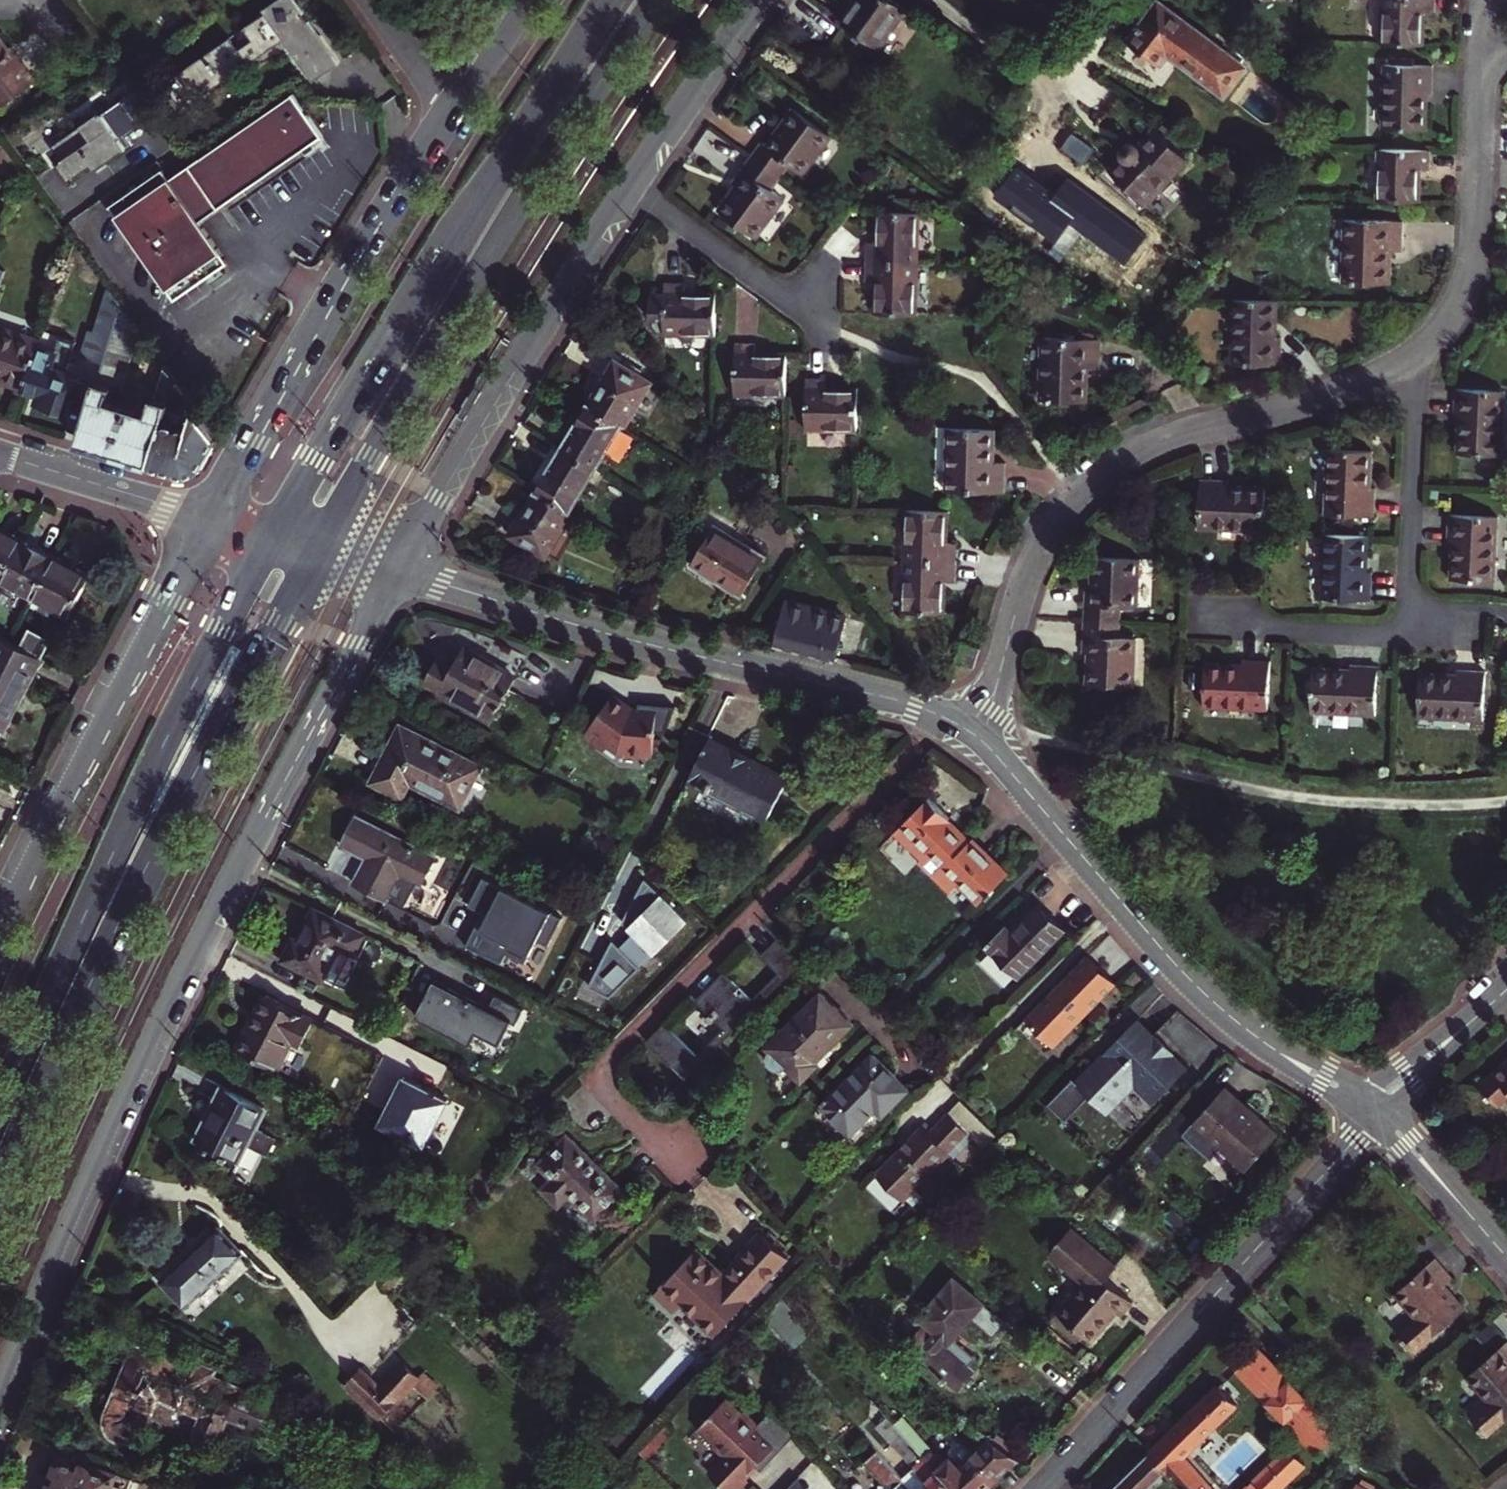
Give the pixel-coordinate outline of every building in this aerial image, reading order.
[(197,99),(312,19),(299,0),(283,0),(245,26),(253,39),(239,48),(231,36),(179,72),(197,99)] [(894,0),(854,0),(851,5),(839,19),(883,51),(903,24),(899,21),(907,9),(894,0)] [(1383,43),(1423,44),(1423,14),(1435,14),(1435,0),(1384,0),(1383,43)] [(1169,54),(1224,95),(1246,67),(1159,2),(1128,42),(1160,65),(1169,54)] [(312,20),(287,37),(297,51),(321,34),(312,20)] [(321,34),(297,51),(315,77),(339,60),(321,34)] [(10,49),(0,35),(0,108),(38,81),(22,59),(19,61),(10,49)] [(13,46),(10,49),(19,61),(22,59),(13,46)] [(1386,64),(1384,129),(1424,130),(1425,93),(1432,93),(1433,65),(1386,64)] [(162,166),(110,204),(121,221),(173,298),(205,276),(209,282),(226,271),(221,265),(228,260),(200,220),(322,136),(312,121),(293,94),(170,179),(162,166)] [(58,165),(71,182),(94,165),(98,170),(134,144),(128,135),(143,124),(125,99),(102,115),(99,110),(82,122),(83,124),(55,145),(66,160),(58,165)] [(761,142),(751,156),(780,177),(790,164),(802,173),(830,135),(794,108),(766,146),(761,142)] [(1123,155),(1108,169),(1117,177),(1115,180),(1121,186),(1124,184),(1140,200),(1143,198),(1151,197),(1164,183),(1166,174),(1183,156),(1155,128),(1137,145),(1133,143),(1126,142),(1121,147),(1123,155)] [(1380,148),(1378,199),(1418,201),(1419,170),(1430,170),(1431,149),(1380,148)] [(719,210),(756,237),(783,200),(771,190),(780,177),(751,156),(732,182),(737,186),(719,210)] [(866,242),(865,262),(917,263),(918,213),(879,212),(878,242),(866,242)] [(1345,220),(1343,282),(1389,283),(1390,251),(1403,251),(1403,221),(1345,220)] [(916,314),(917,263),(865,262),(864,282),(877,282),(876,314),(916,314)] [(664,334),(715,334),(715,294),(684,294),(684,283),(665,283),(665,294),(650,294),(650,321),(654,321),(653,327),(658,332),(664,331),(664,334)] [(121,304),(111,290),(94,346),(108,350),(121,304)] [(1276,301),(1236,301),(1235,364),(1281,365),(1281,337),(1275,337),(1276,301)] [(151,464),(170,401),(157,397),(152,411),(137,406),(136,409),(111,401),(116,386),(124,389),(142,331),(138,327),(121,304),(108,350),(105,358),(80,442),(116,453),(151,464)] [(24,387),(37,349),(40,340),(0,326),(0,379),(24,387)] [(37,349),(24,387),(24,389),(39,394),(36,402),(46,406),(49,410),(57,413),(62,410),(65,411),(71,394),(78,396),(82,384),(62,377),(73,341),(59,336),(53,354),(37,349)] [(1042,337),(1040,401),(1086,401),(1088,369),(1100,369),(1100,339),(1042,337)] [(735,394),(787,394),(787,354),(755,354),(755,343),(735,343),(735,394)] [(624,426),(626,427),(653,381),(616,360),(590,405),(624,426)] [(170,401),(177,378),(167,365),(157,397),(170,401)] [(177,378),(170,401),(151,464),(187,475),(201,468),(219,436),(189,396),(177,378)] [(807,428),(858,429),(857,405),(857,389),(827,389),(827,378),(807,378),(807,428)] [(1461,416),(1459,453),(1499,455),(1501,391),(1456,389),(1454,416),(1461,416)] [(588,404),(562,447),(598,468),(624,426),(590,405),(588,404)] [(948,492),(1005,493),(1006,463),(993,463),(993,430),(950,430),(948,492)] [(540,491),(573,511),(598,468),(562,447),(537,490),(539,491),(540,491)] [(1329,450),(1327,515),(1373,516),(1375,488),(1368,488),(1369,452),(1329,450)] [(1264,531),(1266,490),(1229,489),(1229,483),(1201,482),(1199,528),(1264,531)] [(540,491),(539,491),(512,535),(548,556),(575,512),(573,511),(540,491)] [(947,511),(908,510),(907,561),(957,562),(957,544),(947,543),(947,511)] [(1455,542),(1453,579),(1493,580),(1495,517),(1450,514),(1448,542),(1455,542)] [(693,564),(744,595),(767,558),(716,527),(693,564)] [(26,541),(0,528),(0,591),(26,541)] [(1366,536),(1326,535),(1323,600),(1370,602),(1372,574),(1365,574),(1366,536)] [(0,591),(0,592),(29,607),(55,556),(26,541),(0,591)] [(92,576),(55,556),(29,607),(52,619),(57,610),(70,617),(92,576)] [(1085,587),(1084,620),(1120,622),(1121,611),(1121,606),(1135,606),(1137,606),(1139,560),(1094,557),(1092,587),(1085,587)] [(957,562),(907,561),(906,612),(945,614),(946,582),(957,582),(957,562)] [(784,617),(776,644),(836,661),(846,619),(787,604),(782,606),(780,615),(784,617)] [(1135,638),(1133,638),(1119,637),(1119,633),(1120,622),(1084,620),(1082,653),(1089,653),(1087,683),(1133,686),(1135,638)] [(27,630),(19,648),(40,658),(48,641),(27,630)] [(3,732),(40,658),(19,648),(10,644),(0,639),(0,730),(3,732)] [(492,716),(516,676),(465,649),(454,666),(438,658),(426,680),(492,716)] [(1204,705),(1268,708),(1270,662),(1242,661),(1242,667),(1206,665),(1204,705)] [(1312,710),(1375,712),(1377,666),(1350,665),(1350,672),(1314,670),(1312,710)] [(1418,714),(1483,717),(1485,672),(1457,670),(1457,677),(1420,676),(1418,714)] [(633,708),(619,694),(585,729),(596,742),(607,742),(616,752),(624,754),(623,756),(645,762),(646,758),(650,760),(661,711),(644,708),(643,714),(632,712),(633,708)] [(401,728),(374,781),(402,796),(410,780),(460,806),(480,767),(401,728)] [(767,818),(789,776),(753,758),(752,760),(711,737),(691,777),(767,818)] [(369,865),(366,864),(356,884),(388,899),(390,896),(408,905),(420,881),(424,883),(437,857),(357,816),(342,844),(369,857),(371,858),(369,865)] [(961,851),(946,836),(920,861),(952,892),(960,883),(980,903),(989,895),(991,897),(996,893),(994,889),(1008,875),(973,840),(961,851)] [(539,939),(550,945),(564,917),(485,876),(470,905),(490,914),(483,927),(478,924),(468,944),(503,963),(508,953),(527,963),(539,939)] [(690,919),(646,877),(624,921),(635,932),(623,945),(615,938),(591,985),(613,998),(690,919)] [(989,946),(1019,976),(1065,929),(1041,905),(1012,933),(1006,928),(989,946)] [(340,948),(355,955),(366,934),(315,909),(298,940),(294,938),(283,960),(324,981),(340,948)] [(649,1043),(686,1080),(803,962),(780,939),(762,957),(780,974),(742,1012),(714,984),(696,1002),(725,1030),(698,1056),(666,1025),(649,1043)] [(1090,955),(1027,1021),(1055,1049),(1118,983),(1090,955)] [(489,1009),(435,981),(416,1017),(471,1045),(477,1032),(500,1044),(511,1023),(516,1025),(524,1010),(496,996),(489,1009)] [(821,994),(768,1048),(772,1052),(770,1055),(769,1058),(769,1060),(770,1064),(771,1066),(773,1068),(777,1070),(780,1071),(782,1071),(785,1069),(788,1068),(802,1081),(818,1064),(816,1062),(853,1025),(821,994)] [(292,1041),(302,1046),(314,1020),(265,997),(238,1051),(277,1070),(292,1041)] [(1092,1097),(1102,1107),(1116,1092),(1123,1099),(1136,1085),(1156,1104),(1189,1068),(1138,1019),(1078,1083),(1076,1082),(1053,1107),(1069,1123),(1092,1097)] [(874,1055),(823,1105),(852,1134),(877,1110),(883,1116),(909,1090),(874,1055)] [(1478,1089),(1485,1095),(1483,1097),(1488,1102),(1490,1100),(1497,1107),(1506,1097),(1506,1066),(1505,1067),(1504,1065),(1478,1089)] [(378,1127),(424,1149),(449,1099),(403,1077),(378,1127)] [(268,1155),(276,1139),(255,1128),(264,1108),(224,1088),(196,1143),(241,1165),(250,1146),(268,1155)] [(1227,1088),(1196,1123),(1181,1109),(1151,1143),(1166,1156),(1184,1135),(1213,1159),(1224,1146),(1250,1169),(1279,1133),(1227,1088)] [(1109,1113),(1123,1099),(1116,1092),(1102,1107),(1109,1113)] [(964,1098),(948,1114),(971,1134),(984,1148),(995,1137),(998,1134),(964,1098)] [(923,1127),(876,1174),(905,1201),(971,1134),(948,1114),(929,1133),(923,1127)] [(627,1192),(568,1135),(538,1165),(552,1179),(541,1189),(560,1207),(570,1197),(597,1223),(627,1192)] [(220,1227),(163,1281),(186,1306),(243,1253),(220,1227)] [(1084,1282),(1057,1314),(1085,1337),(1093,1343),(1119,1312),(1123,1315),(1134,1303),(1108,1280),(1120,1267),(1073,1228),(1050,1254),(1084,1282)] [(683,1305),(716,1335),(788,1257),(762,1234),(724,1274),(698,1251),(673,1278),(671,1276),(659,1288),(661,1290),(657,1295),(676,1313),(683,1305)] [(1435,1259),(1395,1294),(1417,1319),(1399,1335),(1416,1352),(1465,1308),(1445,1286),(1453,1279),(1435,1259)] [(959,1388),(975,1370),(969,1365),(975,1358),(954,1339),(971,1319),(993,1337),(1006,1322),(955,1279),(921,1317),(913,1310),(902,1322),(916,1333),(908,1342),(922,1354),(921,1355),(959,1388)] [(1080,1343),(1085,1337),(1057,1314),(1052,1320),(1080,1343)] [(1471,1418),(1487,1437),(1506,1419),(1506,1342),(1468,1377),(1490,1402),(1471,1418)] [(178,1361),(136,1344),(106,1418),(105,1423),(106,1430),(111,1437),(114,1442),(118,1444),(123,1445),(128,1446),(133,1444),(137,1442),(141,1439),(145,1434),(159,1401),(200,1418),(194,1433),(194,1437),(196,1441),(198,1445),(203,1447),(208,1448),(213,1447),(218,1444),(241,1387),(215,1377),(218,1370),(180,1355),(178,1361)] [(1259,1348),(1238,1369),(1318,1453),(1339,1432),(1259,1348)] [(362,1368),(350,1381),(357,1388),(353,1392),(380,1419),(419,1380),(403,1364),(381,1387),(362,1368)] [(346,1386),(353,1392),(357,1388),(350,1381),(346,1386)] [(1150,1454),(1166,1472),(1181,1488),(1212,1488),(1183,1456),(1238,1404),(1220,1386),(1150,1454)] [(772,1410),(760,1423),(746,1410),(744,1412),(727,1398),(699,1428),(713,1442),(710,1444),(722,1456),(723,1456),(727,1456),(712,1471),(723,1481),(721,1484),(727,1488),(741,1488),(749,1480),(745,1477),(754,1467),(756,1464),(754,1462),(762,1452),(767,1457),(770,1457),(773,1456),(794,1434),(772,1410)] [(906,1435),(889,1416),(877,1427),(925,1479),(933,1488),(932,1488),(954,1488),(906,1435)] [(976,1452),(960,1466),(951,1456),(946,1452),(936,1450),(915,1427),(906,1435),(954,1488),(984,1488),(996,1478),(994,1477),(1016,1457),(990,1440),(976,1452)] [(756,1464),(754,1467),(760,1473),(795,1435),(794,1434),(773,1456),(770,1457),(767,1457),(762,1452),(754,1462),(756,1464)] [(952,1456),(951,1456),(960,1466),(976,1452),(967,1442),(959,1441),(952,1448),(952,1456)] [(866,1461),(878,1450),(873,1444),(861,1456),(866,1461)] [(1306,1464),(1290,1448),(1246,1488),(1279,1488),(1306,1464)] [(866,1461),(892,1488),(914,1488),(913,1488),(878,1450),(866,1461)] [(1166,1472),(1150,1454),(1114,1488),(1148,1488),(1166,1472)] [(48,1488),(128,1488),(131,1480),(59,1456),(48,1488)] [(708,1472),(721,1484),(723,1481),(712,1471),(727,1456),(723,1456),(708,1472)] [(798,1477),(786,1488),(806,1488),(798,1477)] [(925,1479),(913,1488),(914,1488),(932,1488),(933,1488),(925,1479)]
